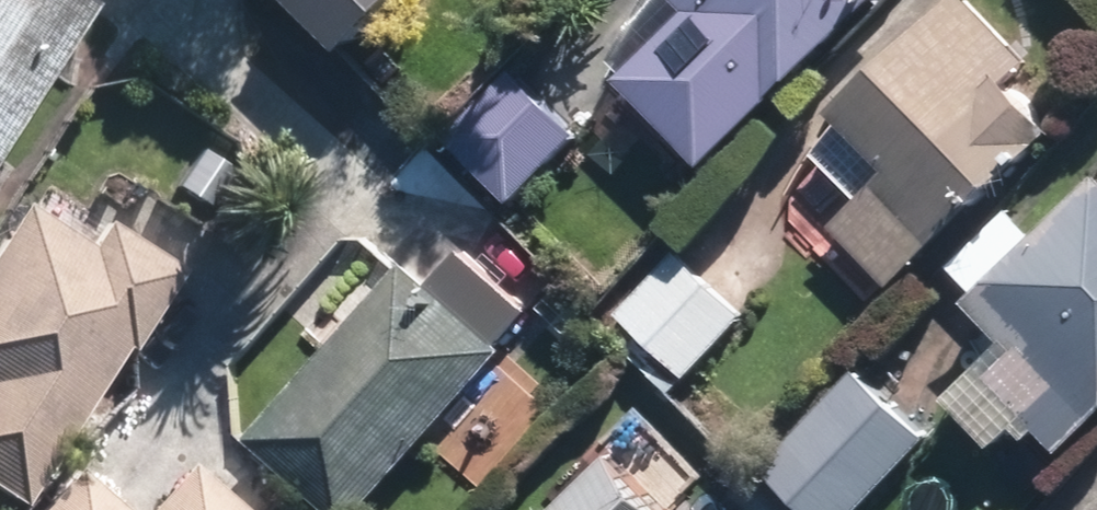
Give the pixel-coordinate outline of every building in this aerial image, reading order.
[(100,0),(0,0),(0,153),(100,0)] [(355,45),(396,0),(306,0),(355,45)] [(695,4),(624,75),(714,164),(877,0),(691,0),(695,4)] [(1032,59),(976,0),(948,0),(839,102),(899,165),(838,222),(893,281),(1060,126),(1014,76),(1032,59)] [(579,133),(518,67),(452,126),(513,192),(579,133)] [(1037,235),(1004,202),(945,260),(978,293),(974,297),(1011,335),(952,393),(999,440),(1019,421),(1034,436),(1047,423),(1073,450),(1096,426),(1096,176),(1037,235)] [(29,203),(0,247),(0,490),(25,506),(128,347),(133,350),(186,268),(49,180),(33,205),(29,203)] [(752,313),(683,249),(626,310),(695,373),(752,313)] [(410,260),(258,432),(347,509),(366,509),(510,347),(410,260)] [(889,478),(932,435),(865,368),(777,455),(768,464),(814,509),(902,509),(912,500),(889,478)] [(615,451),(551,509),(670,509),(615,451)] [(192,463),(152,509),(247,509),(192,463)] [(41,509),(125,509),(77,469),(41,509)]
